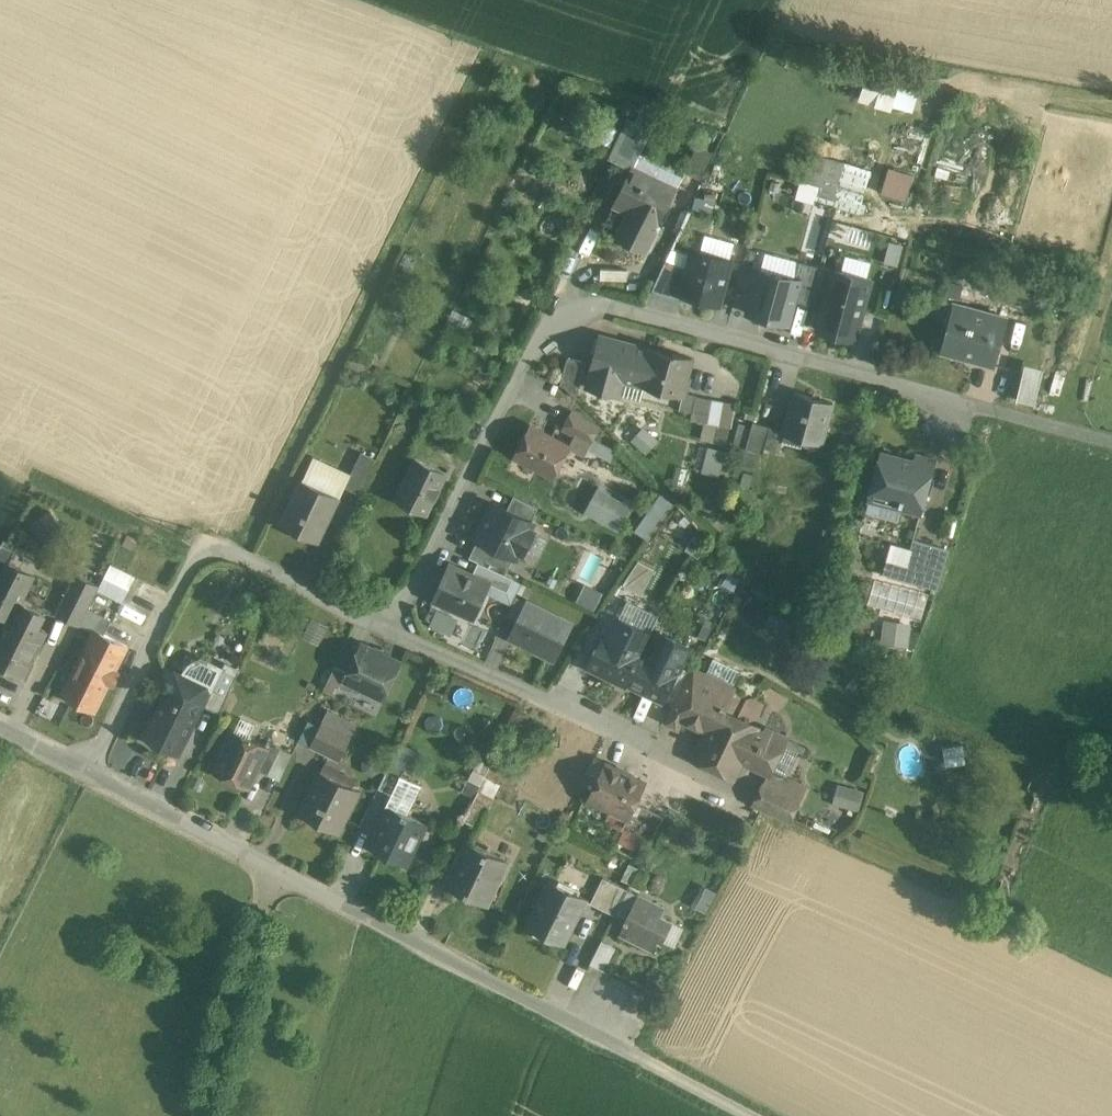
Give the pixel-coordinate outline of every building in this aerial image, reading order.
[(853,102),(887,102),(887,83),(853,83),(853,102)] [(649,130),(635,123),(623,148),(637,155),(649,130)] [(873,170),(842,161),(834,188),(824,185),(818,202),(843,210),(860,215),(873,170)] [(886,164),(879,191),(906,199),(913,172),(886,164)] [(676,189),(632,168),(614,204),(630,212),(658,226),(676,189)] [(835,236),(843,210),(818,202),(816,211),(801,207),(796,225),(835,236)] [(658,226),(630,212),(617,238),(645,252),(658,226)] [(812,233),(806,257),(819,260),(825,236),(812,233)] [(731,260),(693,250),(681,295),(719,305),(731,260)] [(800,279),(759,268),(748,313),(788,324),(800,279)] [(818,327),(857,337),(871,280),(832,270),(818,327)] [(1010,321),(962,306),(958,318),(950,327),(943,348),(982,361),(982,363),(996,367),(1010,321)] [(651,350),(600,336),(587,387),(619,395),(622,381),(641,386),(651,350)] [(692,359),(672,353),(672,355),(651,350),(641,386),(644,387),(682,396),(692,359)] [(586,363),(567,358),(560,385),(564,387),(577,399),(586,363)] [(1011,395),(1029,400),(1039,365),(1021,360),(1011,395)] [(641,386),(622,381),(619,395),(640,401),(644,387),(641,386)] [(834,401),(795,391),(784,431),(823,442),(834,401)] [(711,399),(695,396),(691,420),(707,423),(711,399)] [(724,402),(711,399),(707,423),(720,425),(724,402)] [(736,404),(724,402),(720,425),(732,428),(736,404)] [(597,426),(572,412),(563,429),(589,442),(597,426)] [(753,422),(746,448),(764,453),(772,427),(753,422)] [(630,439),(645,453),(658,439),(643,425),(630,439)] [(569,447),(530,426),(514,456),(553,477),(569,447)] [(730,429),(716,426),(712,443),(726,446),(730,429)] [(587,450),(609,458),(613,446),(591,439),(587,450)] [(701,472),(720,476),(726,450),(708,445),(701,472)] [(934,464),(883,450),(870,498),(921,512),(934,464)] [(376,459),(362,452),(344,488),(358,494),(376,459)] [(449,476),(416,460),(397,500),(430,516),(449,476)] [(339,496),(303,480),(283,524),(319,541),(339,496)] [(583,514),(620,530),(632,502),(595,486),(583,514)] [(494,504),(476,538),(479,540),(514,558),(519,550),(523,552),(533,532),(529,530),(532,524),(530,522),(537,507),(513,495),(505,510),(494,504)] [(888,539),(870,603),(926,619),(947,547),(913,537),(910,546),(888,539)] [(514,558),(479,540),(469,558),(477,563),(505,575),(514,558)] [(1,544),(0,545),(0,577),(7,562),(9,563),(15,551),(1,544)] [(7,562),(0,577),(0,615),(8,619),(18,600),(20,602),(33,575),(9,563),(7,562)] [(477,563),(471,576),(490,584),(508,592),(514,579),(505,575),(477,563)] [(641,565),(631,587),(642,593),(652,571),(641,565)] [(133,577),(110,566),(99,586),(98,589),(122,601),(133,577)] [(471,576),(449,566),(434,599),(475,617),(490,584),(471,576)] [(99,586),(75,574),(55,615),(79,626),(80,625),(81,626),(81,625),(80,625),(80,624),(81,624),(82,624),(81,623),(85,615),(86,615),(86,614),(85,614),(87,611),(88,611),(88,610),(87,610),(89,607),(90,606),(89,606),(91,602),(91,603),(98,589),(99,586)] [(598,605),(602,590),(583,584),(578,599),(598,605)] [(758,630),(774,611),(756,596),(740,614),(758,630)] [(18,600),(8,619),(0,636),(0,664),(24,676),(46,631),(34,625),(41,612),(20,602),(18,600)] [(571,624),(528,603),(511,636),(511,637),(529,647),(547,655),(552,645),(559,648),(571,624)] [(432,607),(426,626),(452,633),(457,615),(432,607)] [(316,643),(326,626),(313,618),(303,635),(316,643)] [(911,644),(912,621),(883,619),(882,643),(911,644)] [(126,647),(95,631),(63,696),(94,711),(126,647)] [(605,672),(628,684),(646,649),(622,637),(605,672)] [(382,698),(399,663),(362,645),(345,680),(382,698)] [(679,665),(646,649),(628,684),(661,700),(679,665)] [(323,689),(335,695),(346,673),(334,666),(323,689)] [(238,674),(223,667),(216,682),(231,689),(238,674)] [(694,670),(666,719),(678,726),(682,719),(706,676),(694,670)] [(176,672),(168,675),(161,690),(163,698),(145,737),(179,754),(198,715),(193,712),(201,697),(199,692),(186,685),(183,676),(176,672)] [(734,689),(706,676),(682,719),(697,726),(702,724),(709,727),(694,759),(717,770),(726,753),(722,751),(737,719),(723,712),(734,689)] [(231,689),(216,682),(205,706),(219,713),(231,689)] [(327,709),(311,743),(344,758),(360,724),(327,709)] [(757,728),(737,719),(722,751),(726,753),(717,770),(733,777),(742,759),(770,773),(784,745),(755,731),(757,728)] [(265,746),(234,731),(229,741),(224,743),(220,750),(222,756),(215,771),(247,786),(256,769),(266,747),(265,746)] [(281,747),(268,741),(265,746),(266,747),(256,769),(268,774),(281,747)] [(963,745),(944,746),(944,764),(964,763),(963,745)] [(392,761),(378,788),(391,794),(392,795),(402,776),(405,768),(392,761)] [(645,783),(606,764),(589,799),(627,818),(628,818),(636,802),(645,783)] [(359,791),(322,772),(301,815),(339,833),(359,791)] [(422,785),(402,776),(392,795),(391,794),(385,805),(389,807),(389,805),(407,814),(421,787),(422,785)] [(479,785),(468,779),(463,790),(474,796),(479,785)] [(837,781),(831,801),(858,810),(864,790),(837,781)] [(800,800),(764,783),(754,804),(791,821),(800,800)] [(494,798),(478,791),(464,820),(480,828),(494,798)] [(664,816),(636,802),(628,818),(627,818),(623,826),(652,840),(664,816)] [(407,814),(389,805),(389,807),(369,847),(406,865),(426,823),(407,814)] [(510,862),(470,843),(449,886),(484,903),(495,879),(500,882),(510,862)] [(629,865),(613,857),(608,868),(623,875),(621,880),(630,884),(638,868),(629,864),(629,865)] [(627,889),(603,877),(590,903),(614,914),(627,889)] [(586,898),(550,880),(527,926),(563,943),(586,898)] [(641,895),(627,889),(614,914),(628,921),(641,895)] [(628,921),(622,933),(653,949),(658,939),(662,941),(672,922),(660,916),(664,907),(641,895),(628,921)] [(589,962),(602,968),(613,944),(600,938),(589,962)]
